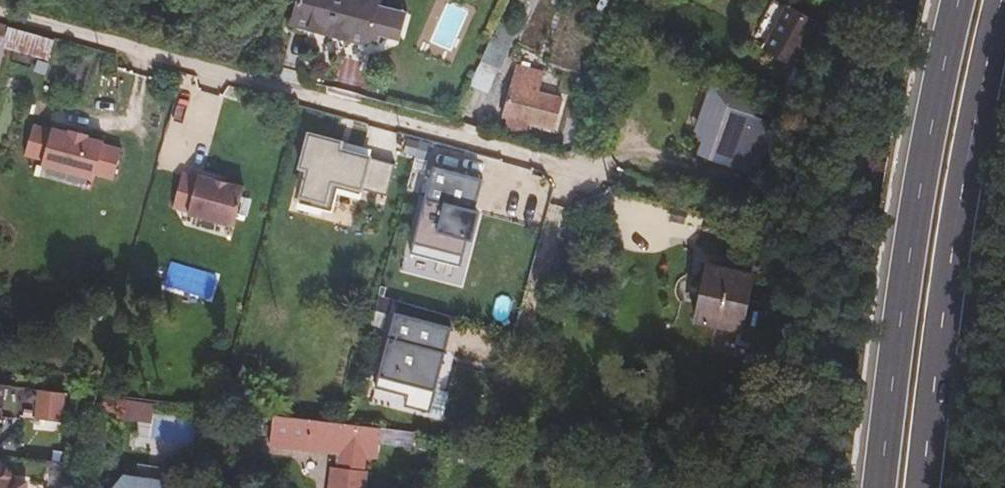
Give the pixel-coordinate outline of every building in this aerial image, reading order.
[(337,0),(298,0),(291,28),(310,33),(308,42),(305,52),(322,57),(337,0)] [(344,63),(347,52),(349,44),(365,48),(377,2),(369,0),(337,0),(322,57),(344,63)] [(507,39),(525,0),(511,0),(495,34),(507,39)] [(615,0),(596,0),(591,13),(607,20),(615,0)] [(790,68),(811,26),(784,11),(762,54),(790,68)] [(310,33),(291,28),(290,37),(308,42),(310,33)] [(3,31),(0,43),(0,52),(44,63),(50,44),(3,31)] [(363,56),(365,48),(349,44),(347,52),(363,56)] [(478,69),(495,74),(505,51),(489,45),(478,69)] [(478,69),(467,92),(485,97),(495,74),(478,69)] [(793,69),(780,99),(801,108),(814,78),(793,69)] [(504,133),(525,139),(528,128),(537,97),(542,77),(532,74),(529,84),(511,79),(500,121),(506,124),(504,133)] [(711,161),(756,173),(773,115),(751,109),(752,104),(729,97),(714,93),(702,138),(716,142),(711,161)] [(537,97),(528,128),(554,134),(561,103),(539,97),(537,97)] [(373,148),(307,131),(298,166),(308,169),(300,201),(331,209),(336,192),(361,198),(363,190),(388,197),(396,164),(370,158),(373,148)] [(106,184),(114,156),(95,151),(96,146),(80,143),(80,139),(63,135),(63,138),(44,133),(44,136),(26,132),(17,161),(35,165),(35,169),(86,183),(87,179),(106,184)] [(408,156),(415,172),(431,165),(423,149),(408,156)] [(430,172),(406,259),(454,272),(463,242),(467,243),(475,216),(470,215),(478,186),(430,172)] [(229,232),(239,194),(193,182),(193,185),(176,181),(167,214),(184,218),(183,221),(229,232)] [(682,215),(668,211),(664,226),(678,229),(682,215)] [(733,338),(746,284),(702,272),(689,326),(733,338)] [(421,416),(445,333),(390,317),(369,391),(399,399),(396,409),(421,416)] [(29,421),(33,395),(0,390),(0,417),(29,421)] [(33,395),(29,421),(56,424),(59,398),(33,395)] [(95,419),(148,426),(150,413),(97,405),(95,419)] [(251,430),(263,431),(264,421),(252,420),(251,430)] [(372,433),(264,421),(263,431),(261,447),(333,457),(331,473),(323,472),(321,487),(357,487),(358,476),(353,475),(356,460),(368,461),(372,433)] [(567,463),(553,460),(550,475),(565,477),(567,463)] [(227,487),(229,468),(217,468),(215,486),(227,487)] [(22,481),(6,481),(0,472),(0,487),(23,487),(22,481)] [(162,482),(159,478),(144,476),(139,479),(139,486),(124,484),(121,487),(162,487),(162,482)]
